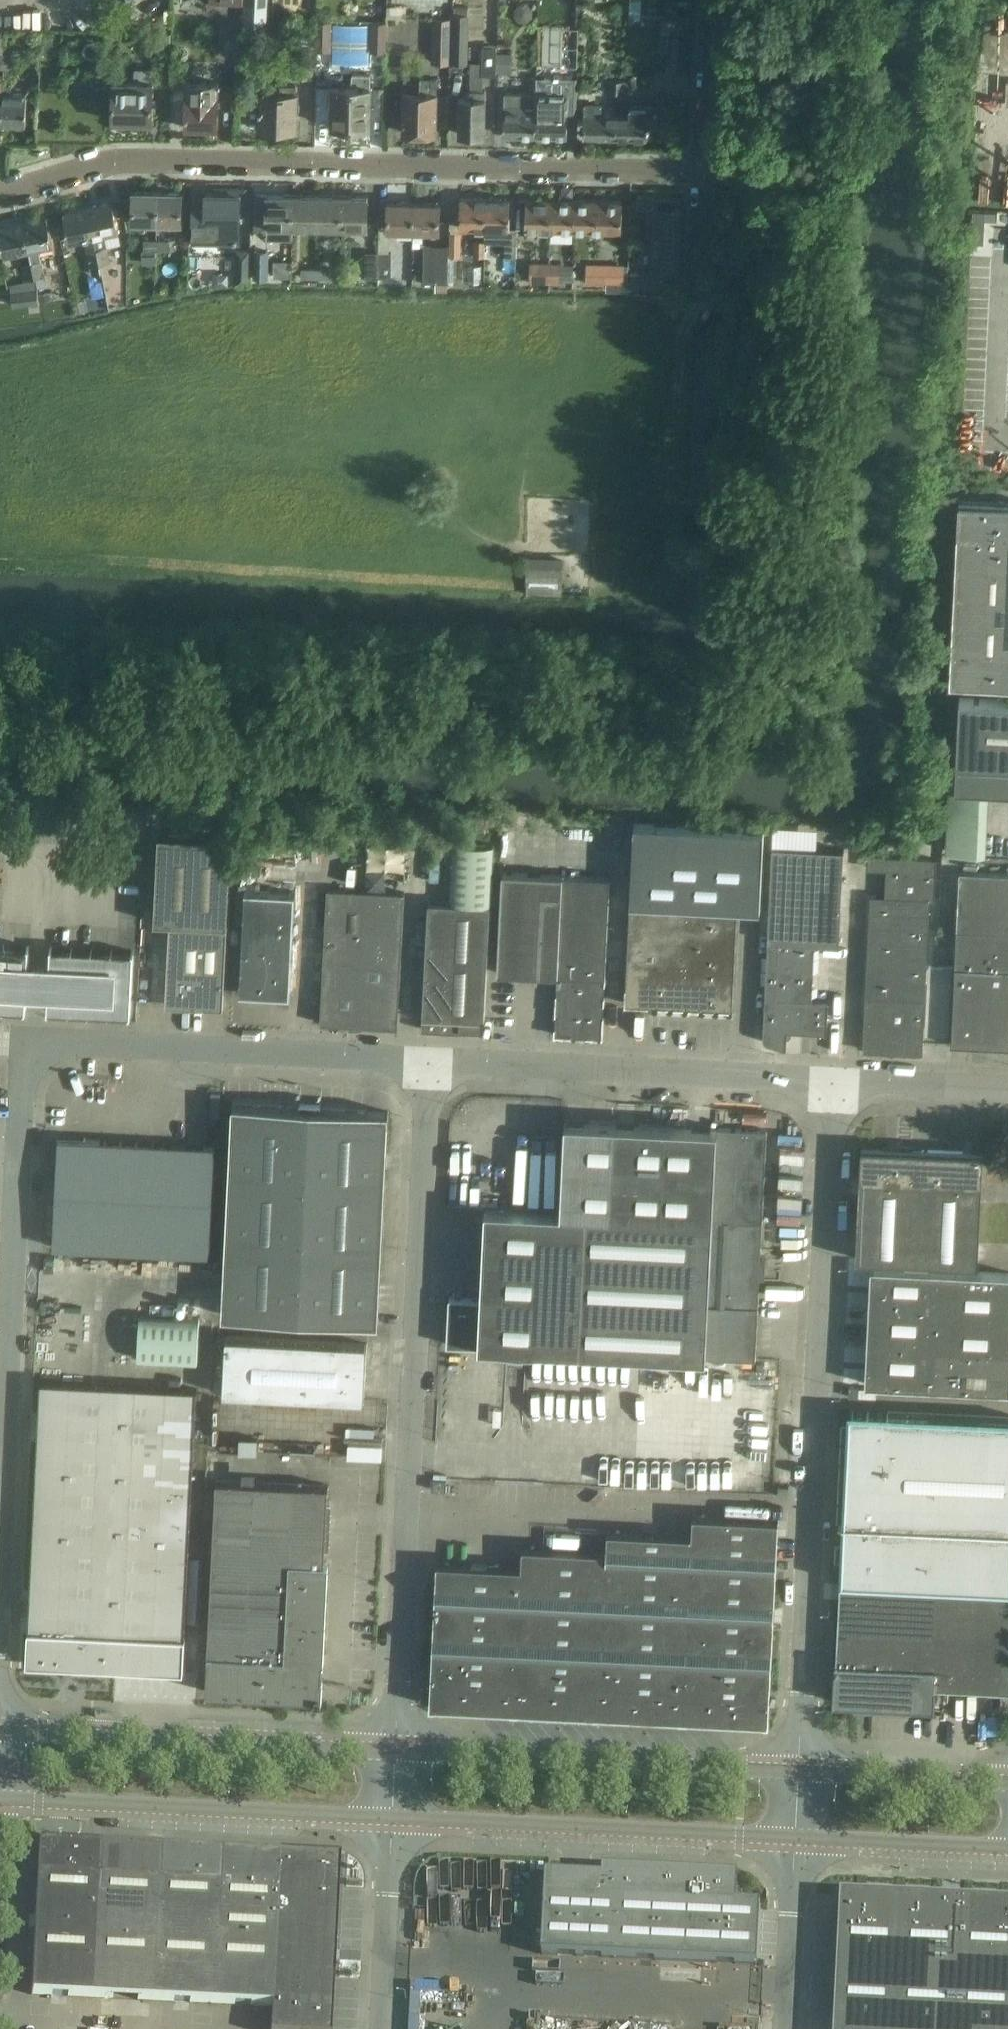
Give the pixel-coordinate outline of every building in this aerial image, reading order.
[(453,7),(452,64),(468,64),(470,7),(453,7)] [(265,29),(265,17),(258,16),(244,15),(243,28),(265,29)] [(435,62),(449,63),(449,19),(436,18),(435,62)] [(316,49),(331,49),(332,21),(316,21),(316,49)] [(371,50),(386,51),(387,23),(372,22),(371,50)] [(292,35),(292,77),(314,77),(314,36),(292,35)] [(685,70),(687,36),(672,35),(670,69),(685,70)] [(11,48),(0,47),(0,70),(10,71),(11,48)] [(483,62),(482,74),(496,75),(496,73),(496,53),(496,47),(483,47),(483,62)] [(512,53),(496,53),(496,73),(512,73),(512,53)] [(134,121),(154,122),(155,81),(154,81),(154,68),(136,68),(135,81),(114,81),(113,121),(118,121),(118,127),(134,127),(134,121)] [(336,131),(348,131),(349,131),(349,126),(370,126),(371,87),(370,87),(371,74),(352,73),(352,86),(332,85),(331,125),(336,125),(336,131)] [(460,97),(459,133),(485,134),(486,90),(482,90),(482,74),(470,74),(469,74),(469,90),(471,90),(470,97),(460,97)] [(527,77),(527,89),(537,90),(537,77),(527,77)] [(404,93),(403,133),(436,133),(438,78),(421,78),(421,93),(404,93)] [(608,81),(608,94),(617,94),(617,81),(608,81)] [(625,94),(625,81),(617,81),(617,94),(625,94)] [(187,93),(186,128),(218,128),(218,82),(203,82),(187,82),(187,93)] [(259,129),(298,130),(298,93),(297,93),(297,84),(281,84),(281,92),(264,92),(264,108),(260,108),(259,129)] [(3,124),(7,124),(26,124),(27,94),(11,94),(11,86),(3,86),(3,94),(4,94),(3,124)] [(505,92),(505,93),(503,135),(536,135),(536,113),(537,93),(505,92)] [(536,113),(536,135),(567,136),(569,94),(537,93),(536,113)] [(615,137),(616,115),(602,114),(602,105),(584,105),(584,137),(615,137)] [(616,115),(615,137),(647,138),(647,128),(668,128),(669,107),(648,106),(630,106),(630,115),(616,115)] [(194,242),(237,244),(237,216),(245,216),(245,190),(217,189),(217,194),(207,193),(206,208),(194,207),(194,242)] [(158,222),(158,192),(134,192),(133,220),(148,221),(148,222),(158,222)] [(158,192),(158,222),(167,222),(167,221),(182,221),(182,193),(158,192)] [(293,226),(294,195),(255,194),(255,230),(265,239),(291,240),(292,226),(293,226)] [(319,195),(294,195),(293,226),(318,227),(319,195)] [(344,196),(319,195),(318,227),(343,227),(344,196)] [(638,195),(638,208),(652,208),(653,196),(638,195)] [(344,196),(343,227),(369,228),(369,196),(344,196)] [(484,229),(485,198),(460,198),(459,228),(484,229)] [(485,198),(484,229),(484,241),(485,241),(506,242),(516,242),(516,228),(509,228),(510,199),(485,198)] [(549,230),(550,199),(525,199),(525,230),(549,230)] [(574,200),(550,199),(549,230),(573,230),(574,200)] [(598,201),(574,200),(573,230),(597,231),(598,201)] [(598,201),(597,231),(621,231),(622,201),(598,201)] [(95,237),(98,249),(101,265),(111,263),(107,247),(105,235),(120,231),(113,202),(89,207),(95,237)] [(387,228),(387,230),(389,230),(413,230),(413,203),(387,202),(387,228)] [(413,203),(413,230),(412,246),(423,247),(423,231),(439,231),(439,203),(413,203)] [(89,207),(64,212),(71,242),(95,237),(89,207)] [(665,290),(666,275),(668,275),(668,274),(680,274),(682,212),(655,211),(653,272),(631,271),(631,288),(665,290)] [(48,215),(23,221),(30,251),(39,249),(55,245),(48,215)] [(0,226),(0,231),(5,256),(30,251),(23,221),(0,226)] [(461,256),(461,232),(449,232),(449,256),(461,256)] [(157,250),(158,241),(145,241),(145,249),(157,250)] [(158,241),(157,250),(169,250),(169,241),(158,241)] [(484,241),(475,241),(475,257),(484,257),(485,241),(484,241)] [(506,257),(516,257),(516,242),(506,242),(506,257)] [(448,246),(435,246),(425,246),(423,282),(447,282),(448,246)] [(548,285),(548,280),(549,264),(549,247),(540,247),(539,263),(530,263),(529,284),(548,285)] [(101,265),(98,249),(89,251),(92,267),(101,265)] [(251,285),(251,249),(235,249),(235,285),(251,285)] [(255,277),(268,277),(268,251),(256,251),(255,277)] [(366,254),(366,279),(378,279),(378,254),(366,254)] [(389,254),(378,254),(378,279),(391,279),(391,254),(389,254)] [(42,260),(32,262),(36,278),(45,276),(42,260)] [(23,265),(22,265),(25,280),(26,280),(36,278),(32,262),(31,263),(23,265)] [(548,280),(560,280),(560,265),(549,264),(548,280)] [(597,281),(597,265),(587,265),(587,281),(597,281)] [(597,265),(597,281),(607,281),(607,265),(597,265)] [(317,277),(317,269),(303,268),(302,277),(317,277)] [(317,269),(317,277),(332,278),(332,269),(317,269)] [(38,289),(17,292),(19,304),(40,301),(39,294),(38,289)] [(51,292),(39,294),(40,301),(52,299),(51,292)] [(958,501),(949,682),(1007,685),(1007,504),(958,501)] [(527,561),(527,593),(563,594),(564,561),(527,561)] [(1007,791),(1007,700),(959,698),(955,788),(949,788),(946,851),(986,853),(988,790),(1007,791)] [(733,1009),(738,908),(760,909),(763,848),(763,828),(633,823),(626,1004),(733,1009)] [(840,913),(842,882),(843,850),(843,840),(807,838),(807,835),(773,833),(769,910),(840,913)] [(170,924),(228,926),(232,839),(159,835),(154,923),(170,924)] [(422,1017),(422,1030),(452,1031),(455,1029),(465,1030),(465,1019),(484,1020),(491,905),(494,845),(454,843),(451,903),(429,902),(422,1017)] [(887,868),(886,896),(929,898),(933,899),(935,859),(869,855),(869,867),(887,868)] [(500,871),(495,974),(498,974),(558,977),(562,876),(502,871),(500,871)] [(959,871),(954,969),(1007,972),(1007,874),(959,871)] [(562,876),(558,977),(555,1036),(603,1038),(610,878),(599,878),(562,876)] [(327,889),(319,1024),(348,1026),(397,1028),(405,893),(327,889)] [(295,893),(246,890),(240,992),(290,994),(295,893)] [(866,998),(924,1000),(929,898),(886,896),(871,896),(866,998)] [(840,913),(769,910),(768,943),(765,998),(763,1030),(763,1037),(763,1039),(764,1041),(765,1042),(767,1043),(786,1049),(786,1048),(787,1038),(789,1038),(790,1037),(791,1035),(792,1034),(792,1031),(827,1032),(829,1000),(812,1000),(815,944),(839,945),(840,913)] [(223,1008),(228,926),(170,924),(165,1005),(223,1008)] [(26,1010),(29,947),(0,945),(0,1008),(26,1010)] [(27,980),(27,989),(48,990),(47,1011),(131,1015),(134,952),(50,948),(49,969),(28,968),(27,980)] [(954,969),(950,1046),(1007,1048),(1007,972),(954,969)] [(863,1050),(922,1053),(924,1000),(866,998),(863,1050)] [(221,1316),(348,1323),(378,1324),(388,1112),(348,1110),(232,1105),(221,1316)] [(449,1297),(446,1345),(463,1346),(549,1350),(664,1355),(671,1355),(755,1359),(759,1269),(765,1270),(765,1260),(760,1260),(767,1130),(565,1121),(559,1211),(486,1208),(482,1298),(449,1297)] [(59,1139),(54,1247),(210,1255),(215,1147),(59,1139)] [(860,1176),(921,1179),(923,1149),(862,1146),(860,1176)] [(921,1179),(982,1182),(984,1152),(923,1149),(921,1179)] [(921,1179),(860,1176),(856,1258),(917,1261),(921,1179)] [(978,1264),(981,1205),(982,1182),(921,1179),(917,1261),(978,1264)] [(45,1258),(45,1272),(54,1272),(55,1258),(45,1258)] [(942,1309),(944,1270),(871,1266),(869,1306),(942,1309)] [(202,1271),(142,1268),(140,1312),(200,1315),(202,1271)] [(1007,1312),(1007,1273),(944,1270),(942,1309),(1007,1312)] [(869,1306),(867,1344),(940,1349),(942,1309),(869,1306)] [(942,1309),(940,1349),(1007,1351),(1007,1312),(942,1309)] [(137,1364),(172,1366),(198,1367),(200,1323),(139,1320),(137,1364)] [(348,1343),(225,1337),(222,1394),(364,1402),(367,1344),(348,1343)] [(939,1387),(940,1349),(867,1344),(865,1383),(939,1387)] [(940,1349),(939,1387),(1007,1390),(1007,1351),(940,1349)] [(136,1387),(40,1383),(27,1661),(183,1669),(185,1625),(196,1625),(200,1561),(189,1560),(197,1390),(196,1390),(196,1369),(172,1369),(172,1366),(137,1364),(136,1387)] [(851,1386),(850,1396),(860,1397),(860,1387),(851,1386)] [(1007,1528),(1007,1417),(849,1409),(843,1519),(1007,1528)] [(446,1481),(433,1480),(432,1491),(446,1492),(446,1481)] [(216,1481),(207,1692),(322,1699),(328,1564),(325,1564),(328,1487),(216,1481)] [(777,1496),(788,1496),(788,1487),(778,1486),(777,1496)] [(693,1514),(692,1534),(683,1719),(768,1723),(778,1519),(693,1514)] [(1007,1589),(1007,1528),(843,1519),(839,1519),(839,1520),(843,1520),(840,1581),(1007,1589)] [(598,1715),(683,1719),(692,1534),(607,1530),(606,1550),(598,1715)] [(514,1711),(598,1715),(606,1550),(521,1546),(521,1566),(514,1711)] [(429,1706),(514,1711),(521,1566),(437,1562),(429,1706)] [(840,1581),(836,1660),(936,1665),(935,1686),(1007,1690),(1007,1589),(840,1581)] [(834,1701),(934,1706),(935,1686),(936,1665),(836,1660),(834,1701)] [(35,1890),(30,1995),(120,1999),(128,1847),(39,1843),(37,1873),(36,1872),(35,1890)] [(120,1999),(210,2003),(214,1926),(218,1852),(128,1847),(120,1999)] [(210,2003),(270,2006),(274,1926),(277,1855),(218,1852),(214,1926),(210,2003)] [(269,2028),(329,2028),(335,1926),(337,1858),(277,1855),(274,1926),(270,2006),(269,2028)] [(602,1910),(617,1911),(617,1899),(736,1904),(737,1878),(604,1870),(603,1878),(602,1910)] [(545,1907),(602,1910),(603,1878),(546,1875),(545,1907)] [(841,1894),(835,2028),(1007,2028),(1007,1902),(841,1894)] [(617,1911),(616,1926),(615,1958),(758,1965),(760,1926),(761,1906),(736,1904),(617,1899),(617,1911)] [(615,1958),(616,1926),(617,1911),(602,1910),(545,1907),(542,1954),(615,1958)]
